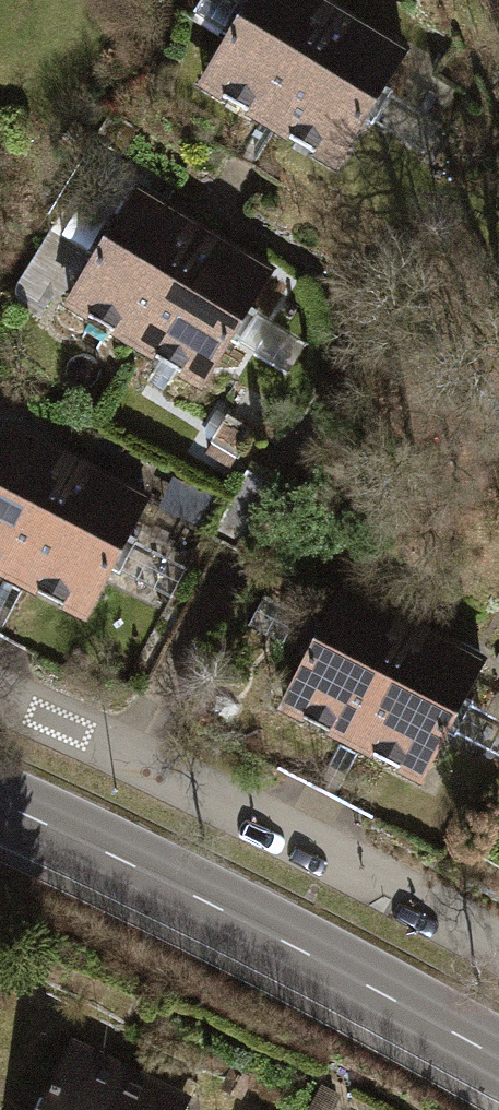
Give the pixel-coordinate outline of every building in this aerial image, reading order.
[(204,111),(284,151),(352,16),(321,0),(260,0),(204,111)] [(427,53),(352,16),(284,151),(359,189),(427,53)] [(146,206),(76,340),(156,381),(226,247),(146,206)] [(299,282),(226,247),(156,381),(234,419),(299,282)] [(0,452),(0,593),(22,605),(92,470),(12,429),(0,452)] [(165,505),(92,470),(22,605),(100,642),(165,505)] [(285,727),(361,765),(421,646),(345,608),(285,727)] [(497,683),(421,646),(361,765),(437,801),(497,683)] [(137,1083),(65,1046),(32,1109),(123,1109),(137,1083)] [(137,1083),(123,1109),(186,1109),(137,1083)]
